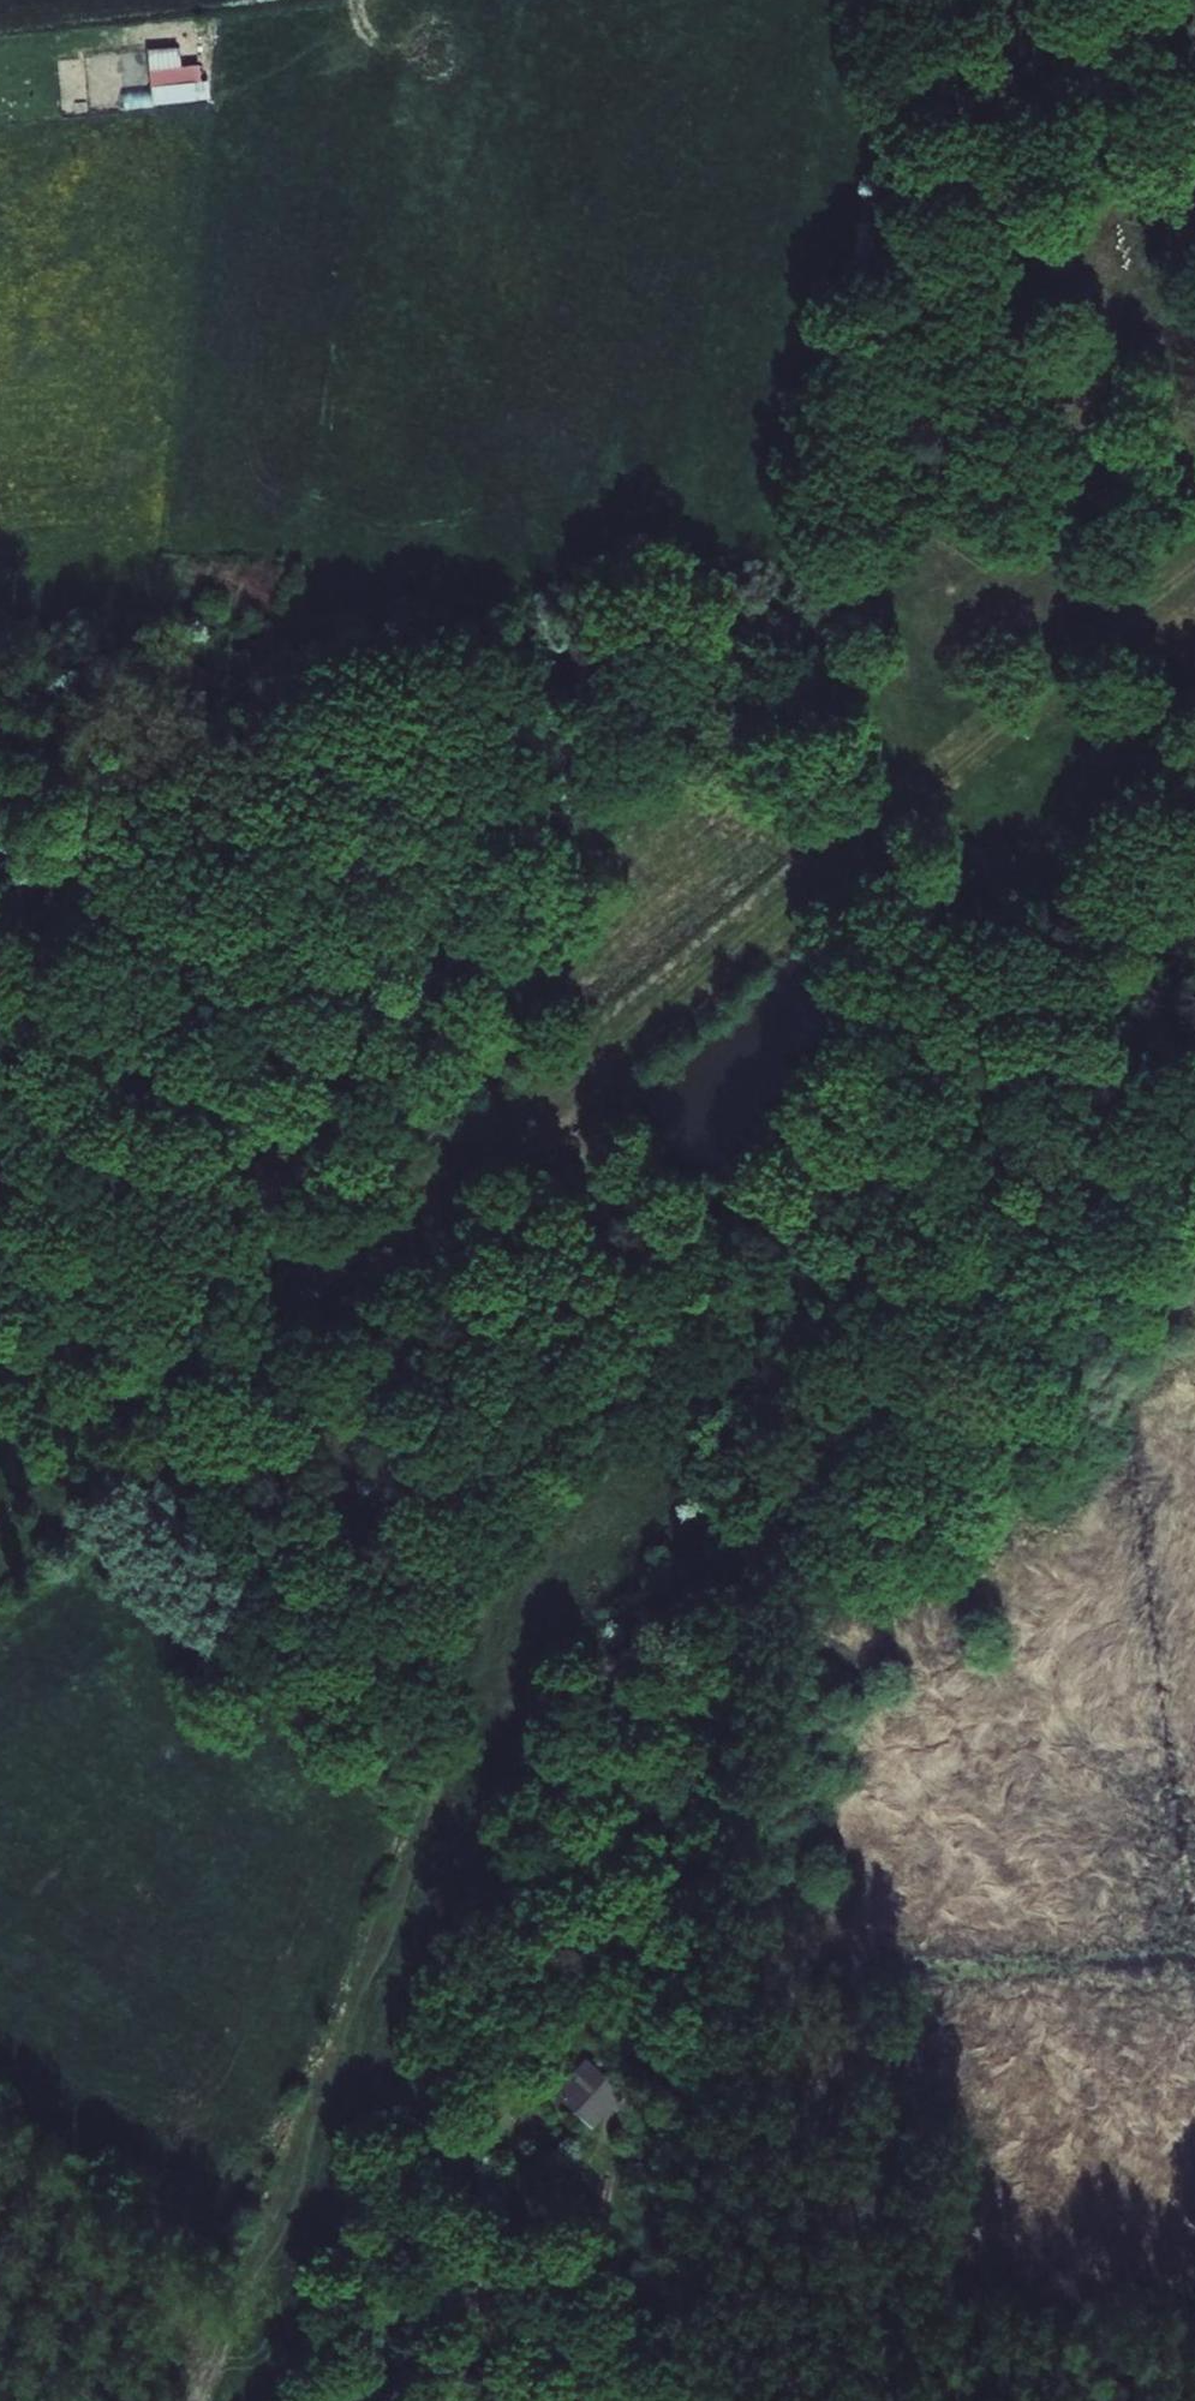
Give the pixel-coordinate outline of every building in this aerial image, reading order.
[(155,100),(210,98),(209,60),(184,61),(184,45),(153,46),(155,100)]
